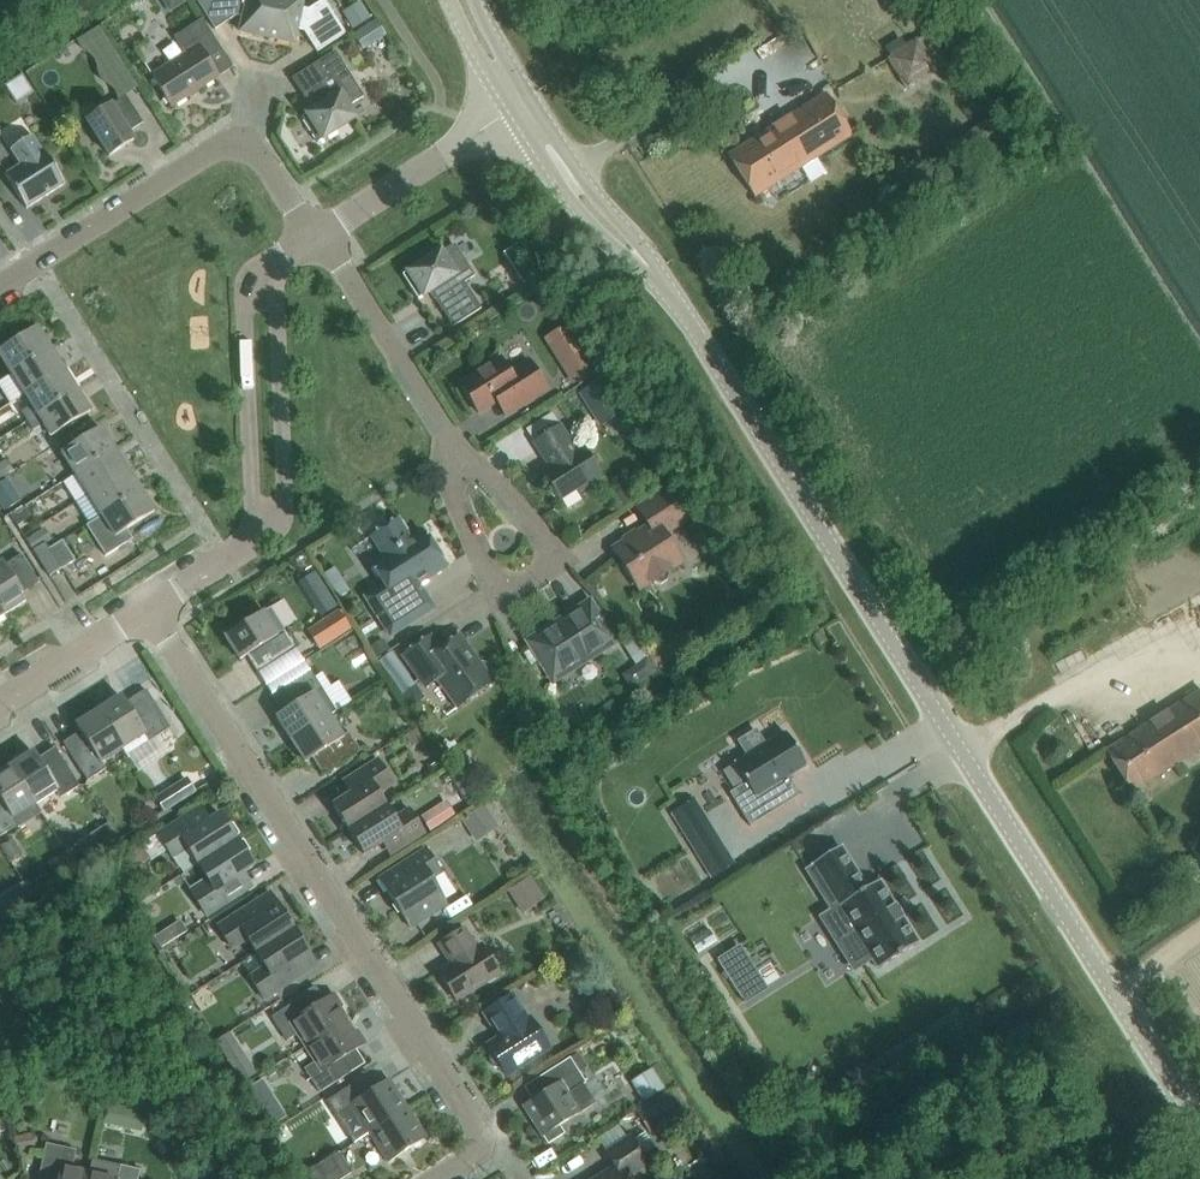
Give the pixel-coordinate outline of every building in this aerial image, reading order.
[(275,0),(199,0),(196,2),(215,30),(236,16),(243,17),(240,32),(266,38),(275,0)] [(266,38),(293,44),(296,29),(303,31),(317,53),(345,35),(324,1),(307,11),(301,10),(303,0),(275,0),(266,38)] [(350,31),(362,48),(385,32),(374,15),(350,31)] [(184,55),(151,76),(171,107),(218,77),(207,59),(221,50),(202,19),(173,38),(184,55)] [(904,90),(957,58),(951,48),(940,54),(927,34),(886,60),(904,90)] [(72,63),(82,44),(69,37),(59,57),(72,63)] [(317,143),(355,119),(348,107),(363,98),(334,53),(306,72),(314,85),(302,92),(314,111),(301,118),(317,143)] [(1,84),(15,100),(31,86),(17,71),(1,84)] [(755,197),(851,135),(825,95),(729,156),(755,197)] [(125,96),(86,121),(108,156),(133,140),(128,132),(142,123),(125,96)] [(43,150),(42,150),(32,135),(9,150),(19,165),(4,174),(26,209),(64,184),(43,150)] [(43,229),(35,212),(20,220),(29,236),(43,229)] [(417,301),(430,293),(452,327),(481,309),(464,283),(474,276),(454,244),(441,253),(440,252),(402,276),(417,301)] [(425,332),(446,324),(441,311),(419,319),(425,332)] [(50,349),(36,328),(0,351),(0,358),(10,374),(50,349)] [(550,351),(573,385),(577,383),(578,386),(602,370),(577,333),(550,351)] [(23,395),(63,370),(50,349),(10,374),(23,395)] [(500,359),(460,385),(478,413),(507,395),(516,408),(546,389),(528,361),(509,373),(500,359)] [(28,421),(76,390),(63,370),(23,395),(30,406),(21,412),(28,421)] [(578,394),(600,427),(625,411),(604,378),(578,394)] [(33,430),(42,424),(50,437),(90,412),(76,390),(28,421),(33,430)] [(560,426),(533,443),(550,469),(542,474),(559,501),(577,489),(579,492),(601,478),(583,449),(576,452),(560,426)] [(74,475),(114,449),(100,428),(61,453),(74,475)] [(87,495),(127,470),(114,449),(74,475),(87,495)] [(101,516),(140,491),(127,470),(87,495),(101,516)] [(126,530),(154,512),(140,491),(101,516),(85,526),(105,557),(132,539),(126,530)] [(649,528),(613,551),(638,588),(652,580),(654,583),(661,585),(667,581),(669,574),(666,570),(680,561),(663,533),(685,519),(667,492),(638,510),(649,528)] [(10,516),(22,508),(15,497),(3,504),(10,516)] [(22,508),(10,516),(17,527),(29,519),(22,508)] [(389,591),(369,604),(390,637),(434,609),(418,584),(445,568),(421,531),(409,539),(397,520),(371,537),(383,556),(371,563),(389,591)] [(34,552),(45,545),(38,534),(26,541),(34,552)] [(45,545),(34,552),(50,578),(75,562),(62,542),(49,550),(45,545)] [(3,615),(26,601),(20,592),(37,581),(21,555),(4,566),(2,563),(0,564),(0,610),(3,615)] [(527,642),(552,682),(615,643),(589,602),(527,642)] [(240,620),(221,632),(239,660),(248,654),(259,672),(295,649),(284,630),(277,635),(263,612),(243,625),(240,620)] [(337,612),(309,631),(320,648),(349,629),(337,612)] [(821,646),(828,642),(821,632),(815,636),(821,646)] [(429,636),(402,656),(425,688),(436,680),(457,708),(492,683),(489,679),(491,677),(492,672),(485,663),(480,662),(478,664),(458,636),(439,650),(429,636)] [(415,685),(391,652),(378,661),(401,695),(415,685)] [(310,671),(274,695),(285,712),(276,717),(290,740),(328,716),(329,716),(335,712),(321,690),(310,671)] [(1199,748),(1199,691),(1105,751),(1131,792),(1199,748)] [(127,755),(166,731),(143,694),(126,705),(120,696),(98,711),(122,749),(121,750),(128,760),(129,759),(127,755)] [(101,763),(121,750),(122,749),(98,711),(75,725),(81,734),(64,745),(87,781),(105,769),(101,763)] [(328,716),(290,740),(304,762),(313,757),(324,774),(360,751),(349,732),(342,737),(328,716)] [(755,731),(737,742),(746,756),(733,764),(745,783),(729,793),(750,827),(794,799),(782,780),(806,766),(784,732),(764,745),(755,731)] [(10,767),(35,805),(56,791),(60,798),(79,786),(56,750),(39,761),(33,752),(10,767)] [(348,830),(385,806),(377,793),(392,784),(377,760),(352,777),(359,789),(332,806),(348,830)] [(35,805),(10,767),(0,773),(0,836),(18,825),(13,818),(35,805)] [(158,798),(163,809),(198,793),(192,781),(158,798)] [(447,802),(421,814),(428,831),(454,819),(447,802)] [(385,806),(348,830),(363,855),(390,837),(398,850),(424,833),(409,810),(394,819),(385,806)] [(480,844),(500,828),(483,806),(463,822),(480,844)] [(197,865),(236,841),(219,814),(209,821),(200,807),(157,835),(173,859),(187,850),(197,865)] [(236,841),(197,865),(207,880),(190,891),(206,916),(251,887),(242,874),(253,867),(236,841)] [(839,847),(812,864),(813,865),(807,869),(825,898),(831,895),(839,906),(821,918),(837,943),(855,932),(878,969),(918,944),(878,881),(862,891),(854,879),(858,877),(839,847)] [(425,849),(379,879),(410,929),(447,905),(430,879),(440,872),(425,849)] [(533,884),(509,895),(522,921),(545,910),(533,884)] [(255,954),(293,930),(270,893),(217,927),(231,949),(246,940),(255,954)] [(451,965),(438,973),(456,1001),(499,974),(481,946),(476,949),(464,929),(439,945),(451,965)] [(293,930),(255,954),(264,968),(249,978),(263,1000),(316,966),(293,930)] [(745,1019),(771,1008),(747,954),(722,966),(745,1019)] [(306,1047),(347,1021),(339,1009),(343,1008),(334,994),(310,1010),(302,998),(271,1018),(286,1041),(298,1034),(306,1047)] [(486,1046),(491,1052),(490,1053),(490,1055),(489,1056),(489,1057),(489,1058),(489,1059),(489,1060),(489,1061),(490,1063),(491,1064),(491,1065),(492,1066),(493,1067),(495,1068),(497,1069),(498,1069),(500,1069),(501,1069),(506,1076),(549,1049),(529,1018),(527,1020),(512,995),(483,1013),(499,1038),(486,1046)] [(347,1021),(306,1047),(315,1062),(304,1069),(319,1093),(350,1073),(341,1059),(365,1044),(357,1030),(354,1032),(347,1021)] [(594,1103),(582,1085),(585,1083),(569,1058),(545,1074),(553,1087),(523,1106),(547,1144),(564,1134),(559,1126),(594,1103)] [(369,1134),(407,1109),(389,1080),(359,1098),(352,1086),(327,1102),(336,1115),(351,1106),(369,1134)] [(650,1135),(680,1116),(666,1094),(636,1113),(650,1135)] [(407,1109),(369,1134),(387,1163),(426,1138),(407,1109)] [(598,1178),(630,1178),(628,1176),(647,1163),(631,1137),(606,1153),(615,1168),(598,1178)] [(88,1173),(71,1170),(75,1151),(46,1144),(38,1178),(87,1178),(88,1173)] [(306,1174),(309,1178),(342,1178),(351,1173),(338,1153),(306,1174)] [(106,1163),(91,1160),(88,1173),(87,1178),(137,1178),(139,1171),(106,1163)]
